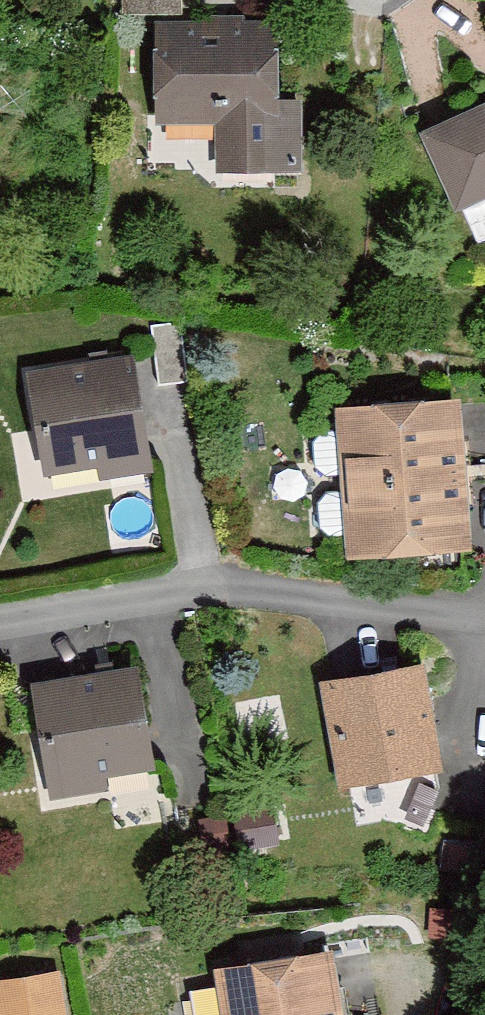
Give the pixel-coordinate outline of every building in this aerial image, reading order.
[(185,15),(185,0),(122,0),(122,15),(185,15)] [(278,23),(155,24),(156,126),(215,126),(215,175),(303,174),(302,100),(278,100),(278,23)] [(420,134),(456,214),(484,202),(484,106),(420,134)] [(151,326),(159,386),(189,382),(180,322),(151,326)] [(134,354),(25,370),(41,478),(96,470),(98,482),(153,474),(134,354)] [(462,402),(336,410),(347,562),(471,555),(462,402)] [(138,666),(29,684),(48,802),(111,791),(108,779),(155,772),(138,666)] [(425,666),(319,685),(338,792),(444,774),(425,666)] [(212,971),(220,1014),(342,1014),(330,950),(212,971)] [(61,971),(0,981),(0,1014),(68,1014),(61,971)]
